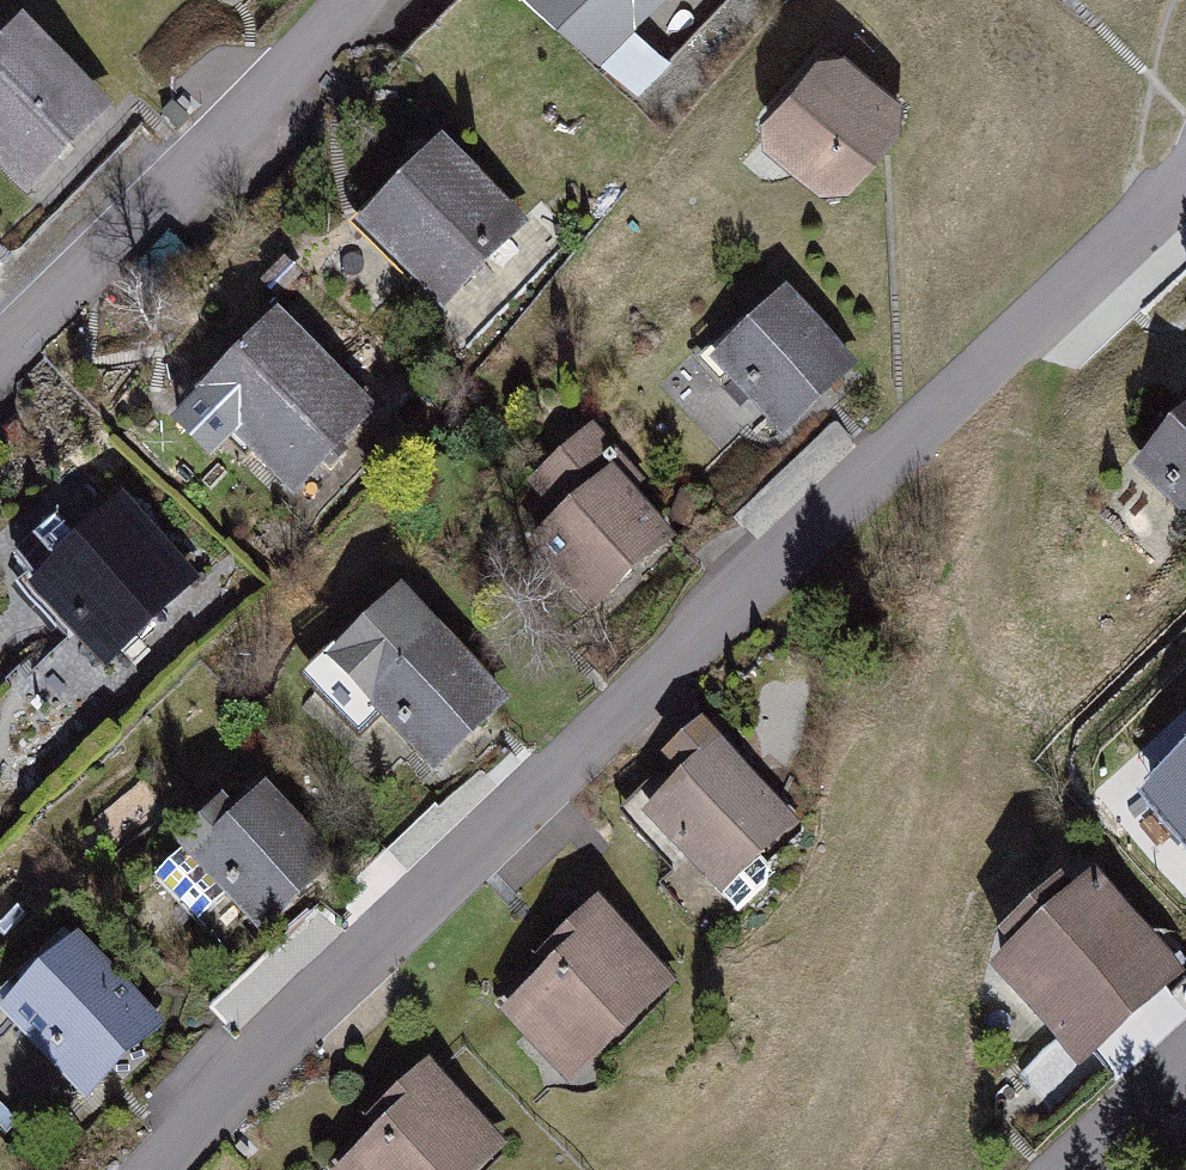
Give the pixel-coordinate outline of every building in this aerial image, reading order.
[(630,23),(654,0),(607,0),(630,23)] [(35,48),(0,82),(0,180),(25,206),(110,125),(35,48)] [(900,121),(840,71),(782,139),(842,190),(900,121)] [(519,242),(454,163),(375,229),(440,307),(519,242)] [(12,263),(0,251),(0,274),(12,263)] [(839,377),(786,317),(720,376),(773,436),(839,377)] [(289,338),(207,406),(284,497),(365,429),(289,338)] [(1139,467),(1185,519),(1185,425),(1139,467)] [(659,539),(615,486),(536,552),(580,605),(659,539)] [(119,518),(37,589),(100,663),(183,592),(119,518)] [(407,612),(342,666),(432,775),(498,721),(407,612)] [(713,743),(626,817),(711,918),(798,844),(713,743)] [(340,875),(264,795),(194,862),(270,941),(340,875)] [(992,980),(1082,1078),(1185,982),(1185,979),(1100,886),(992,980)] [(598,929),(505,1020),(574,1091),(667,1000),(598,929)] [(81,951),(12,1007),(84,1097),(154,1040),(81,951)] [(340,1169),(498,1169),(502,1166),(431,1088),(340,1169)]
